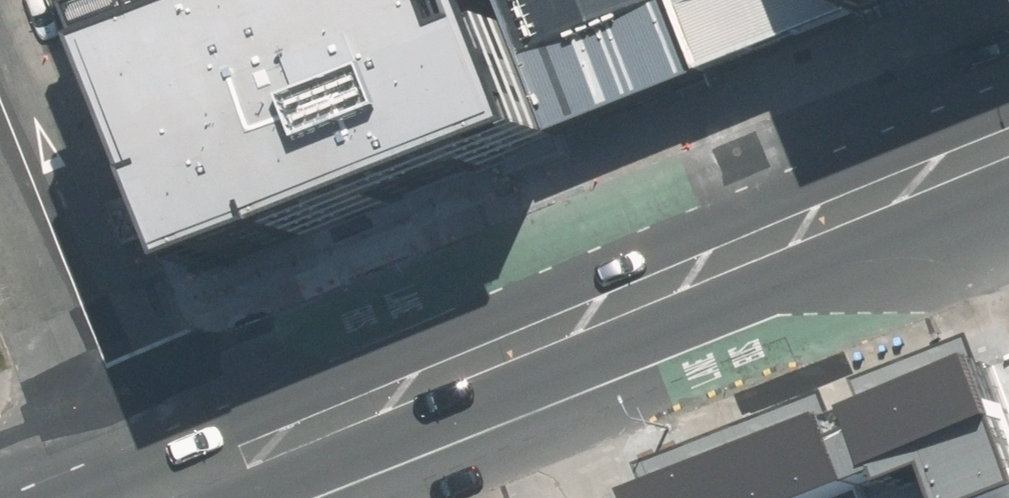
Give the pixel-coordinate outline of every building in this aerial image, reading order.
[(540,135),(487,0),(129,0),(227,255),(540,135)] [(724,77),(693,0),(515,0),(548,83),(570,138),(724,77)] [(724,77),(877,15),(871,0),(693,0),(724,77)] [(631,486),(635,497),(865,497),(936,472),(945,497),(1008,497),(1008,365),(1003,350),(631,486)]
